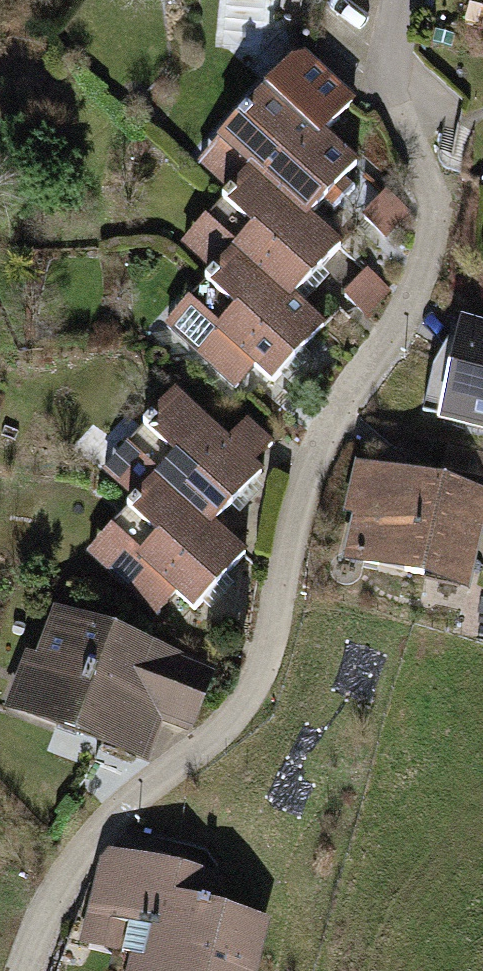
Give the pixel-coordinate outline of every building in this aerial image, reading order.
[(322,135),(353,102),(305,58),(292,63),(219,142),(251,172),(253,169),(307,219),(308,217),(323,201),(334,211),(353,187),(344,178),(356,165),(322,135)] [(253,169),(251,172),(203,224),(233,252),(235,250),(291,301),(293,299),(341,247),(308,217),(307,219),(253,169)] [(386,193),(364,217),(386,236),(408,212),(386,193)] [(235,250),(233,252),(185,304),(229,344),(210,365),(235,388),(255,366),(272,382),(323,326),(293,299),(291,301),(235,250)] [(388,291),(367,271),(345,296),(366,315),(388,291)] [(477,337),(459,417),(482,422),(482,339),(477,337)] [(212,527),(214,525),(261,473),(253,465),(272,444),(247,421),(227,443),(174,395),(124,450),(156,479),(157,477),(212,527)] [(479,498),(370,473),(360,516),(370,518),(360,559),(424,574),(427,564),(462,572),(479,498)] [(157,615),(176,594),(194,610),(245,554),(214,525),(212,527),(157,477),(156,479),(108,532),(151,571),(131,592),(157,615)] [(205,676),(60,621),(28,706),(131,745),(146,708),(187,723),(205,676)] [(218,880),(110,854),(94,919),(127,927),(202,945),(210,910),(218,880)] [(127,927),(117,970),(249,970),(261,923),(210,910),(202,945),(127,927)]
